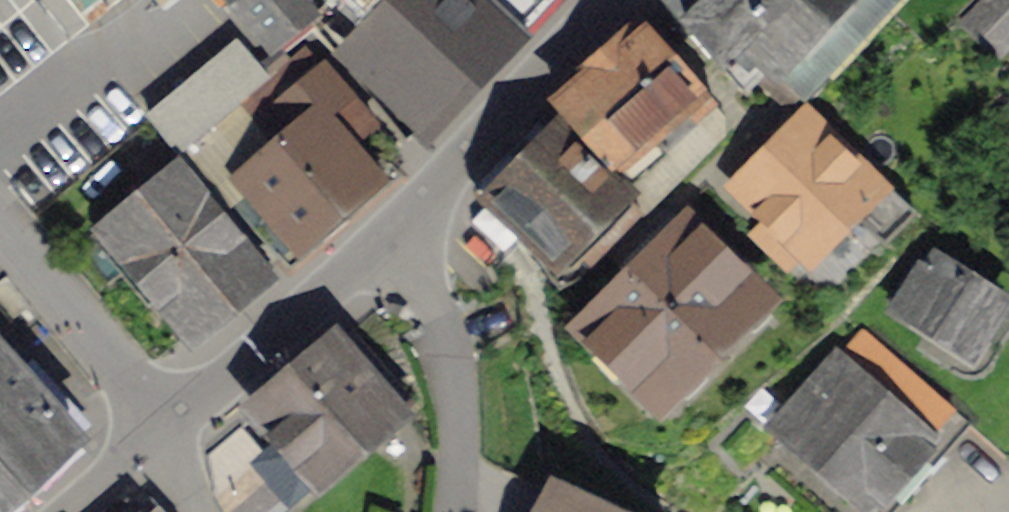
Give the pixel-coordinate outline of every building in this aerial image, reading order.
[(255,58),(304,20),(288,0),(210,0),(255,58)] [(351,46),(423,124),(519,21),(496,0),(394,0),(351,46)] [(519,21),(540,0),(496,0),(519,21)] [(657,3),(742,92),(773,62),(799,90),(893,0),(660,0),(657,3)] [(958,18),(993,53),(1008,37),(1008,23),(1007,20),(1008,18),(1008,0),(976,0),(958,18)] [(708,86),(645,18),(580,78),(563,122),(613,174),(708,86)] [(271,252),(389,156),(304,54),(256,96),(187,150),(271,252)] [(226,58),(149,118),(179,157),(187,150),(256,96),(226,58)] [(911,211),(814,117),(737,195),(802,258),(844,215),(876,247),(911,211)] [(613,174),(563,122),(484,198),(543,261),(558,246),(579,268),(644,206),(613,174)] [(271,252),(187,150),(179,157),(76,240),(164,344),(271,252)] [(681,222),(584,324),(657,394),(755,292),(681,222)] [(1007,298),(926,244),(889,299),(969,354),(1007,298)] [(285,496),(404,399),(343,324),(224,421),(285,496)] [(959,418),(863,326),(779,412),(875,505),(959,418)] [(62,433),(0,363),(0,488),(62,433)] [(555,484),(548,499),(541,511),(615,511),(555,484)] [(153,491),(130,511),(169,511),(153,491)]
